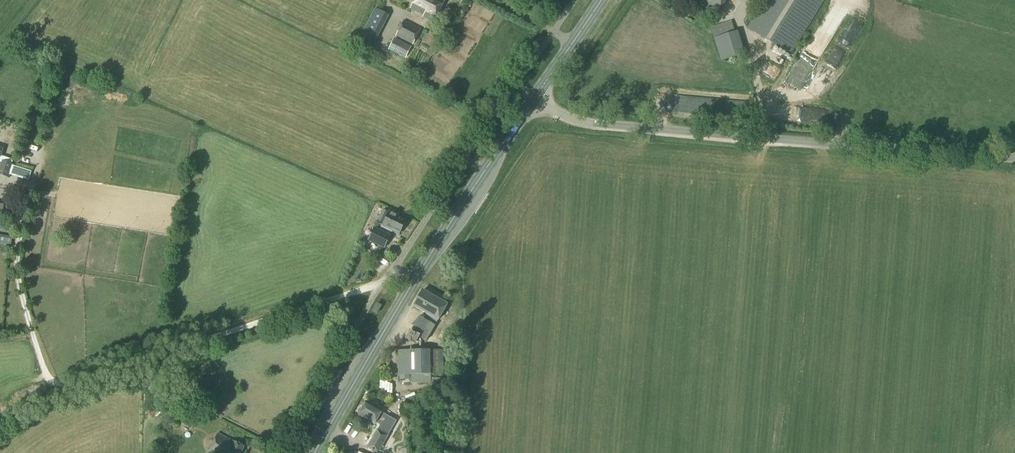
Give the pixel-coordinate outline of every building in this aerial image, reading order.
[(443,0),(442,0),(414,0),(409,9),(422,17),(421,18),(431,23),(443,0)] [(691,4),(692,2),(716,16),(725,0),(685,0),(691,4)] [(815,12),(822,0),(764,0),(746,30),(789,55),(815,12)] [(373,46),(389,15),(375,8),(359,39),(373,46)] [(412,45),(420,29),(404,20),(395,36),(412,45)] [(735,32),(732,22),(711,29),(721,62),(744,54),(737,31),(735,32)] [(826,29),(818,32),(824,48),(832,45),(826,29)] [(405,58),(411,47),(394,38),(388,50),(405,58)] [(13,164),(12,163),(2,160),(1,163),(0,165),(0,174),(9,177),(13,164)] [(387,214),(381,211),(375,223),(381,226),(380,228),(389,232),(390,230),(398,234),(404,221),(387,213),(387,214)] [(384,249),(391,236),(374,228),(367,241),(384,249)] [(436,322),(446,305),(421,291),(411,308),(436,322)] [(382,306),(376,303),(371,312),(376,315),(382,306)] [(424,341),(433,326),(418,318),(405,340),(412,344),(414,342),(420,345),(423,341),(424,341)] [(408,379),(408,375),(443,375),(442,350),(398,350),(398,375),(400,375),(400,380),(408,379)] [(394,422),(380,413),(381,411),(364,402),(357,414),(373,424),(374,423),(379,426),(376,431),(376,430),(365,448),(374,452),(376,452),(394,422)] [(192,430),(196,422),(185,417),(181,425),(192,430)] [(243,447),(217,433),(207,452),(240,452),(243,447)]
